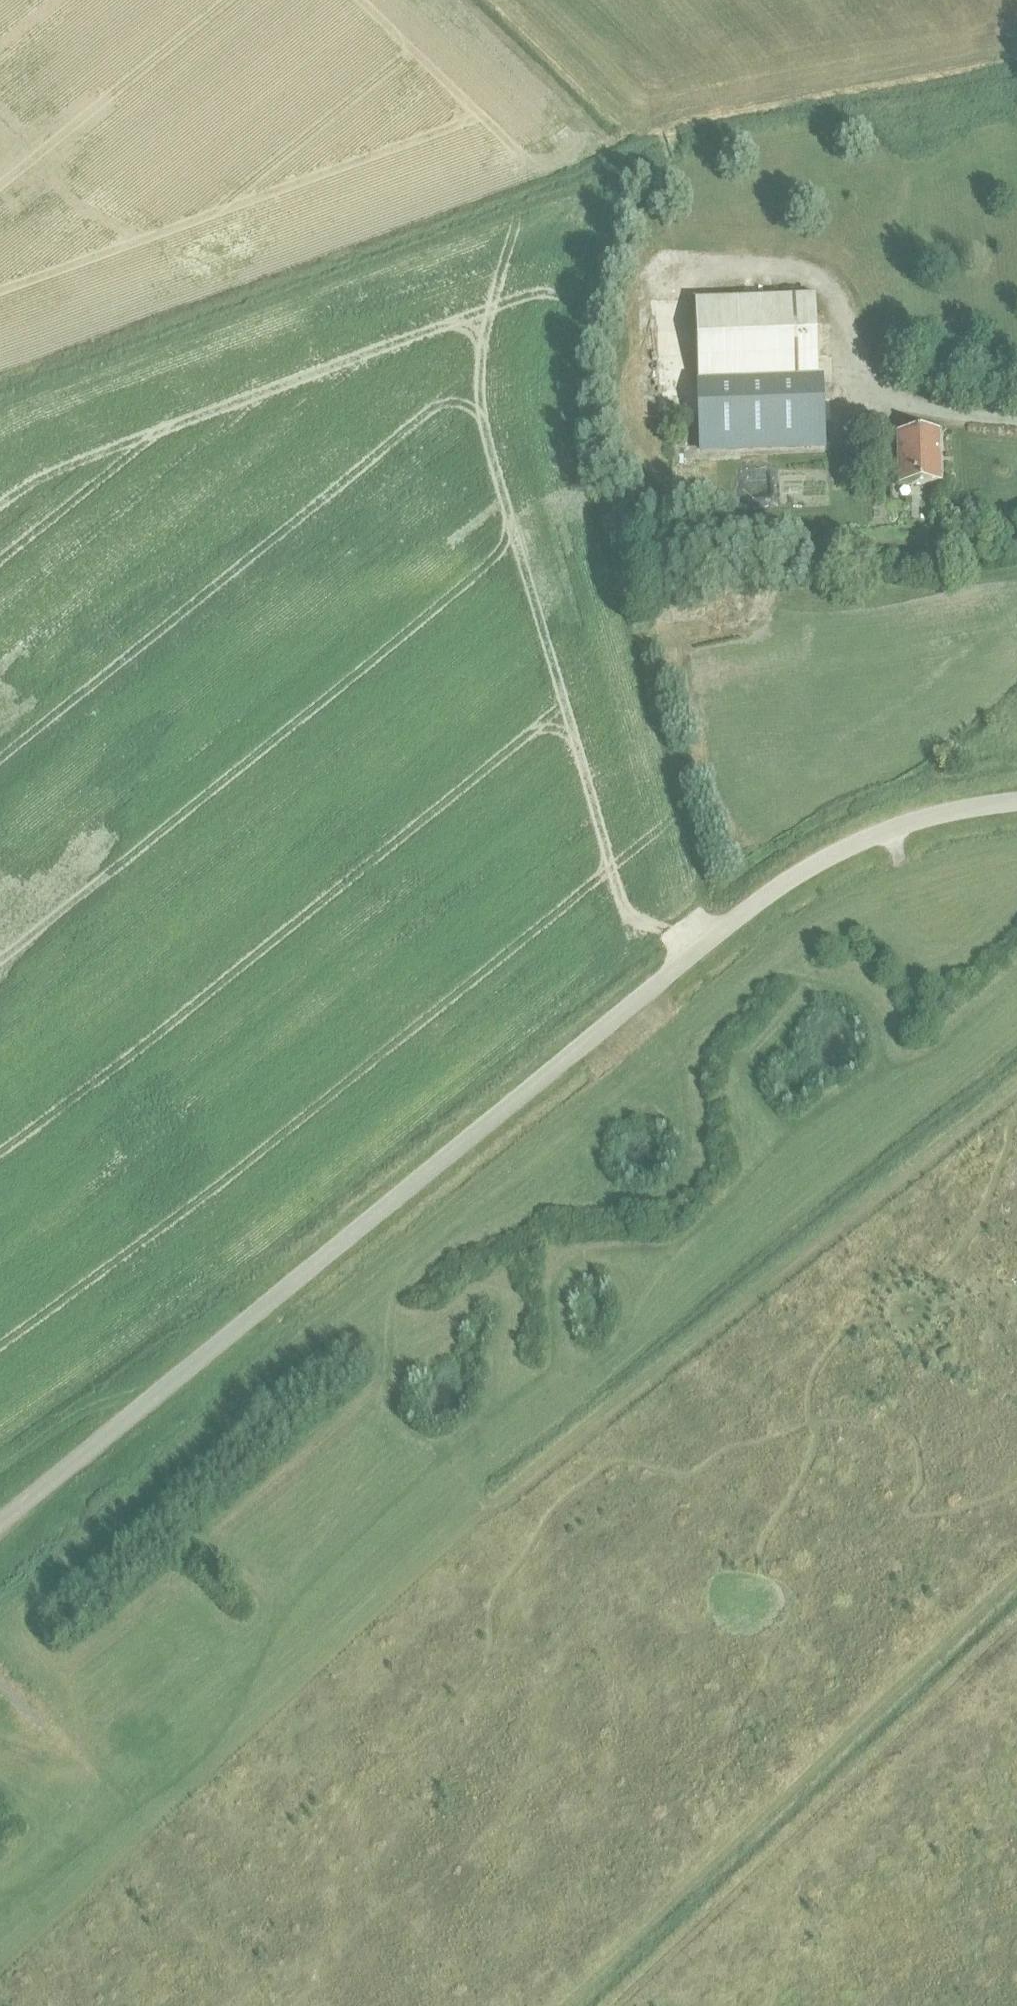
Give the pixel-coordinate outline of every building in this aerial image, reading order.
[(695,303),(699,389),(701,451),(823,446),(821,384),(819,384),(816,299),(695,303)] [(897,436),(898,486),(942,485),(940,434),(897,436)]
